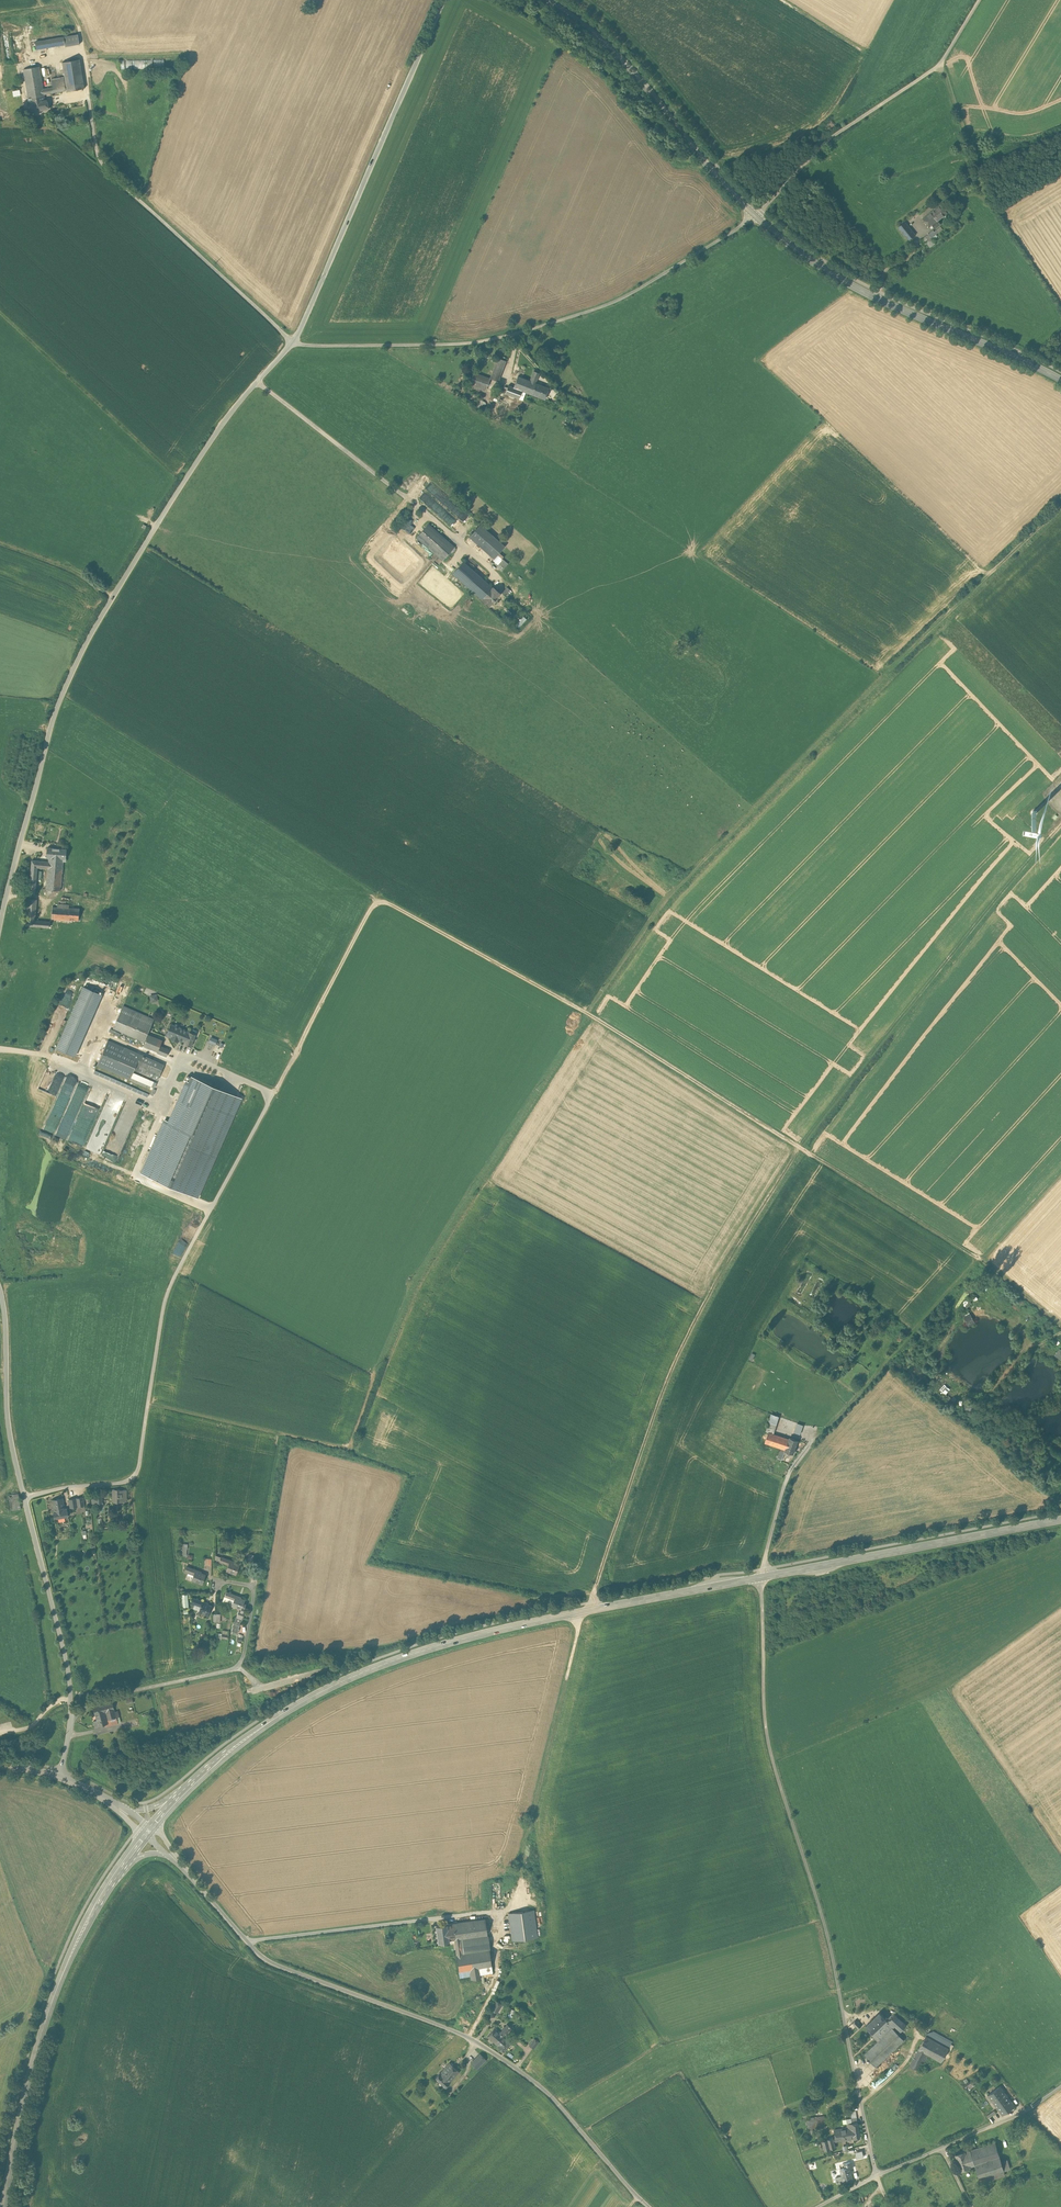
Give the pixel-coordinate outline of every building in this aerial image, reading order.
[(78,35),(64,37),(65,45),(65,46),(80,44),(78,35)] [(64,37),(41,41),(43,49),(65,45),(64,37)] [(62,62),(67,91),(84,89),(80,59),(62,62)] [(29,98),(44,95),(44,94),(66,90),(64,76),(51,79),(53,87),(43,89),(39,66),(23,69),(29,98)] [(44,95),(29,98),(29,103),(27,103),(29,112),(49,109),(47,100),(45,100),(44,95)] [(940,204),(923,218),(930,227),(932,225),(938,220),(947,213),(940,204)] [(938,220),(932,225),(935,229),(941,224),(938,220)] [(905,222),(898,228),(908,240),(915,235),(905,222)] [(933,230),(925,236),(929,242),(932,239),(933,239),(932,237),(936,234),(934,232),(933,230)] [(929,242),(925,236),(920,240),(924,246),(927,244),(930,248),(935,244),(932,239),(929,242)] [(498,358),(492,373),(500,376),(506,361),(498,358)] [(534,371),(530,381),(536,383),(540,373),(534,371)] [(474,372),(469,384),(471,385),(480,388),(485,390),(490,378),(474,372)] [(498,381),(500,376),(492,373),(490,378),(498,381)] [(526,392),(532,395),(536,383),(530,381),(518,376),(513,387),(513,388),(522,391),(526,392)] [(532,395),(545,400),(549,388),(536,383),(532,395)] [(480,388),(471,385),(469,391),(478,394),(480,388)] [(508,386),(507,387),(505,394),(519,399),(522,391),(513,388),(513,387),(508,385),(508,386)] [(485,402),(480,399),(475,408),(481,411),(485,402)] [(581,434),(586,424),(567,416),(563,425),(581,434)] [(379,466),(384,460),(373,451),(368,457),(379,466)] [(428,524),(417,537),(443,560),(454,547),(428,524)] [(505,546),(480,524),(469,537),(494,559),(505,546)] [(434,553),(430,557),(437,564),(441,560),(434,553)] [(508,564),(502,559),(496,566),(502,571),(508,564)] [(487,582),(464,561),(453,573),(476,594),(487,582)] [(482,599),(492,587),(487,582),(476,594),(482,599)] [(492,587),(482,599),(481,600),(489,607),(501,593),(493,586),(492,587)] [(512,591),(507,587),(502,592),(507,596),(512,591)] [(524,616),(518,622),(521,625),(527,619),(524,616)] [(66,849),(47,847),(47,857),(49,857),(48,861),(62,862),(63,860),(65,861),(66,849)] [(48,861),(32,860),(29,894),(35,895),(37,868),(48,869),(48,861)] [(60,890),(62,862),(48,861),(48,869),(46,889),(49,889),(52,889),(60,890)] [(37,898),(28,897),(26,925),(48,927),(49,921),(35,919),(37,898)] [(79,907),(53,905),(51,918),(78,920),(79,907)] [(84,984),(78,999),(95,1007),(102,992),(84,984)] [(151,1001),(159,1000),(157,993),(150,994),(151,1001)] [(78,999),(57,1047),(74,1055),(95,1007),(78,999)] [(62,1001),(59,1011),(66,1013),(69,1003),(62,1001)] [(153,1019),(123,1006),(114,1027),(144,1041),(153,1019)] [(176,1024),(174,1025),(171,1024),(167,1034),(172,1036),(171,1037),(178,1040),(178,1039),(185,1041),(189,1031),(180,1027),(179,1025),(176,1024)] [(196,1034),(189,1031),(185,1041),(184,1044),(191,1046),(193,1040),(195,1041),(196,1038),(194,1038),(196,1034)] [(162,1040),(148,1034),(143,1046),(157,1051),(160,1045),(162,1040)] [(209,1041),(216,1044),(218,1039),(211,1036),(209,1041)] [(141,1054),(108,1040),(97,1065),(130,1079),(134,1069),(141,1054)] [(160,1045),(157,1051),(157,1052),(166,1056),(169,1049),(160,1045)] [(164,1064),(141,1054),(134,1069),(157,1080),(164,1064)] [(142,1172),(197,1196),(240,1098),(191,1076),(189,1081),(181,1100),(186,1102),(176,1125),(165,1120),(142,1172)] [(181,1100),(189,1081),(186,1080),(168,1120),(164,1119),(141,1172),(142,1172),(165,1120),(176,1125),(186,1102),(181,1100)] [(132,1163),(138,1143),(132,1141),(126,1161),(132,1163)] [(145,1196),(143,1203),(151,1205),(153,1199),(145,1196)] [(975,1323),(969,1313),(962,1317),(967,1327),(975,1323)] [(789,1439),(774,1434),(779,1416),(772,1414),(766,1431),(768,1432),(765,1442),(781,1448),(785,1449),(789,1439)] [(795,1431),(801,1433),(805,1424),(798,1422),(795,1431)] [(785,1451),(793,1454),(798,1440),(790,1437),(789,1439),(785,1449),(785,1451)] [(122,1488),(112,1488),(112,1501),(122,1501),(122,1489),(122,1488)] [(18,1492),(8,1494),(9,1498),(12,1498),(14,1508),(21,1507),(18,1492)] [(63,1497),(52,1499),(54,1511),(53,1512),(54,1518),(59,1517),(65,1516),(68,1515),(67,1508),(65,1508),(63,1497)] [(76,1497),(69,1499),(70,1507),(78,1506),(76,1497)] [(239,1565),(233,1563),(233,1562),(230,1561),(228,1565),(226,1570),(236,1574),(239,1565)] [(199,1571),(187,1566),(184,1572),(188,1573),(187,1575),(193,1577),(192,1580),(193,1580),(201,1583),(202,1583),(205,1574),(199,1572),(199,1571)] [(245,1599),(239,1597),(239,1596),(226,1591),(223,1600),(232,1604),(232,1605),(240,1608),(236,1616),(237,1616),(242,1618),(245,1610),(244,1609),(246,1604),(243,1603),(245,1599)] [(202,1601),(193,1598),(191,1604),(194,1605),(195,1603),(200,1606),(202,1601)] [(205,1602),(202,1601),(200,1606),(198,1611),(208,1615),(211,1606),(205,1603),(205,1602)] [(235,1623),(233,1623),(232,1626),(233,1627),(231,1631),(232,1631),(232,1633),(236,1634),(237,1633),(238,1633),(239,1629),(238,1628),(240,1625),(239,1625),(240,1622),(236,1621),(235,1623)] [(112,1702),(103,1704),(107,1719),(116,1717),(115,1711),(112,1702)] [(103,1704),(93,1706),(97,1719),(93,1720),(95,1726),(106,1723),(108,1722),(107,1719),(103,1704)] [(108,1722),(106,1723),(107,1725),(118,1722),(116,1717),(107,1719),(108,1722)] [(122,1741),(114,1744),(116,1749),(124,1747),(122,1741)] [(534,1909),(509,1913),(512,1940),(537,1937),(534,1909)] [(486,1917),(447,1923),(449,1939),(454,1939),(460,1938),(488,1934),(486,1917)] [(447,1922),(436,1924),(438,1941),(449,1940),(449,1939),(447,1923),(447,1922)] [(460,1938),(462,1952),(490,1948),(488,1934),(460,1938)] [(490,1948),(462,1952),(460,1938),(454,1939),(460,1977),(470,1975),(470,1978),(481,1977),(480,1973),(492,1971),(490,1948)] [(503,2004),(496,2000),(490,2008),(497,2013),(503,2004)] [(880,2012),(866,2025),(873,2032),(874,2031),(886,2020),(887,2019),(880,2012)] [(895,2014),(889,2020),(895,2026),(901,2031),(907,2025),(895,2014)] [(862,2025),(856,2019),(852,2023),(858,2029),(862,2025)] [(886,2020),(874,2031),(880,2038),(892,2027),(893,2028),(895,2026),(889,2020),(887,2021),(886,2020)] [(507,2023),(500,2030),(495,2027),(487,2036),(504,2050),(512,2041),(504,2034),(511,2027),(507,2023)] [(880,2038),(864,2054),(876,2066),(904,2039),(893,2028),(892,2027),(880,2038)] [(928,2032),(927,2035),(949,2047),(952,2042),(933,2031),(928,2032)] [(927,2035),(926,2035),(919,2048),(926,2052),(929,2054),(941,2061),(949,2047),(927,2035)] [(529,2044),(535,2048),(540,2040),(534,2036),(529,2044)] [(919,2048),(910,2065),(917,2069),(921,2061),(926,2052),(919,2048)] [(485,2059),(480,2053),(471,2062),(476,2068),(485,2059)] [(450,2062),(440,2073),(439,2072),(435,2077),(445,2087),(450,2082),(460,2071),(450,2062)] [(1015,2106),(1000,2085),(988,2094),(1002,2115),(1015,2106)] [(994,2110),(987,2115),(989,2118),(996,2113),(994,2110)] [(824,2115),(817,2116),(817,2118),(818,2126),(826,2125),(824,2115)] [(817,2118),(807,2119),(807,2128),(813,2127),(818,2126),(817,2118)] [(847,2127),(834,2129),(835,2137),(835,2141),(853,2139),(860,2138),(858,2123),(851,2123),(851,2119),(846,2119),(847,2127)] [(835,2137),(827,2139),(830,2149),(835,2147),(833,2141),(835,2141),(835,2137)] [(827,2138),(822,2140),(825,2150),(830,2149),(827,2139),(827,2138)] [(994,2141),(970,2149),(975,2163),(999,2155),(994,2141)] [(975,2163),(970,2149),(965,2151),(969,2165),(975,2163)] [(964,2150),(954,2154),(960,2170),(970,2167),(969,2165),(965,2151),(964,2150)] [(999,2155),(975,2163),(980,2178),(1004,2170),(1001,2161),(999,2155)] [(1007,2158),(1001,2161),(1004,2170),(1010,2168),(1007,2158)] [(844,2168),(840,2169),(842,2175),(843,2181),(853,2179),(850,2168),(850,2167),(844,2168)] [(1024,2167),(1011,2171),(1014,2180),(1027,2176),(1024,2167)] [(1004,2170),(980,2178),(981,2182),(1005,2174),(1004,2170)]
